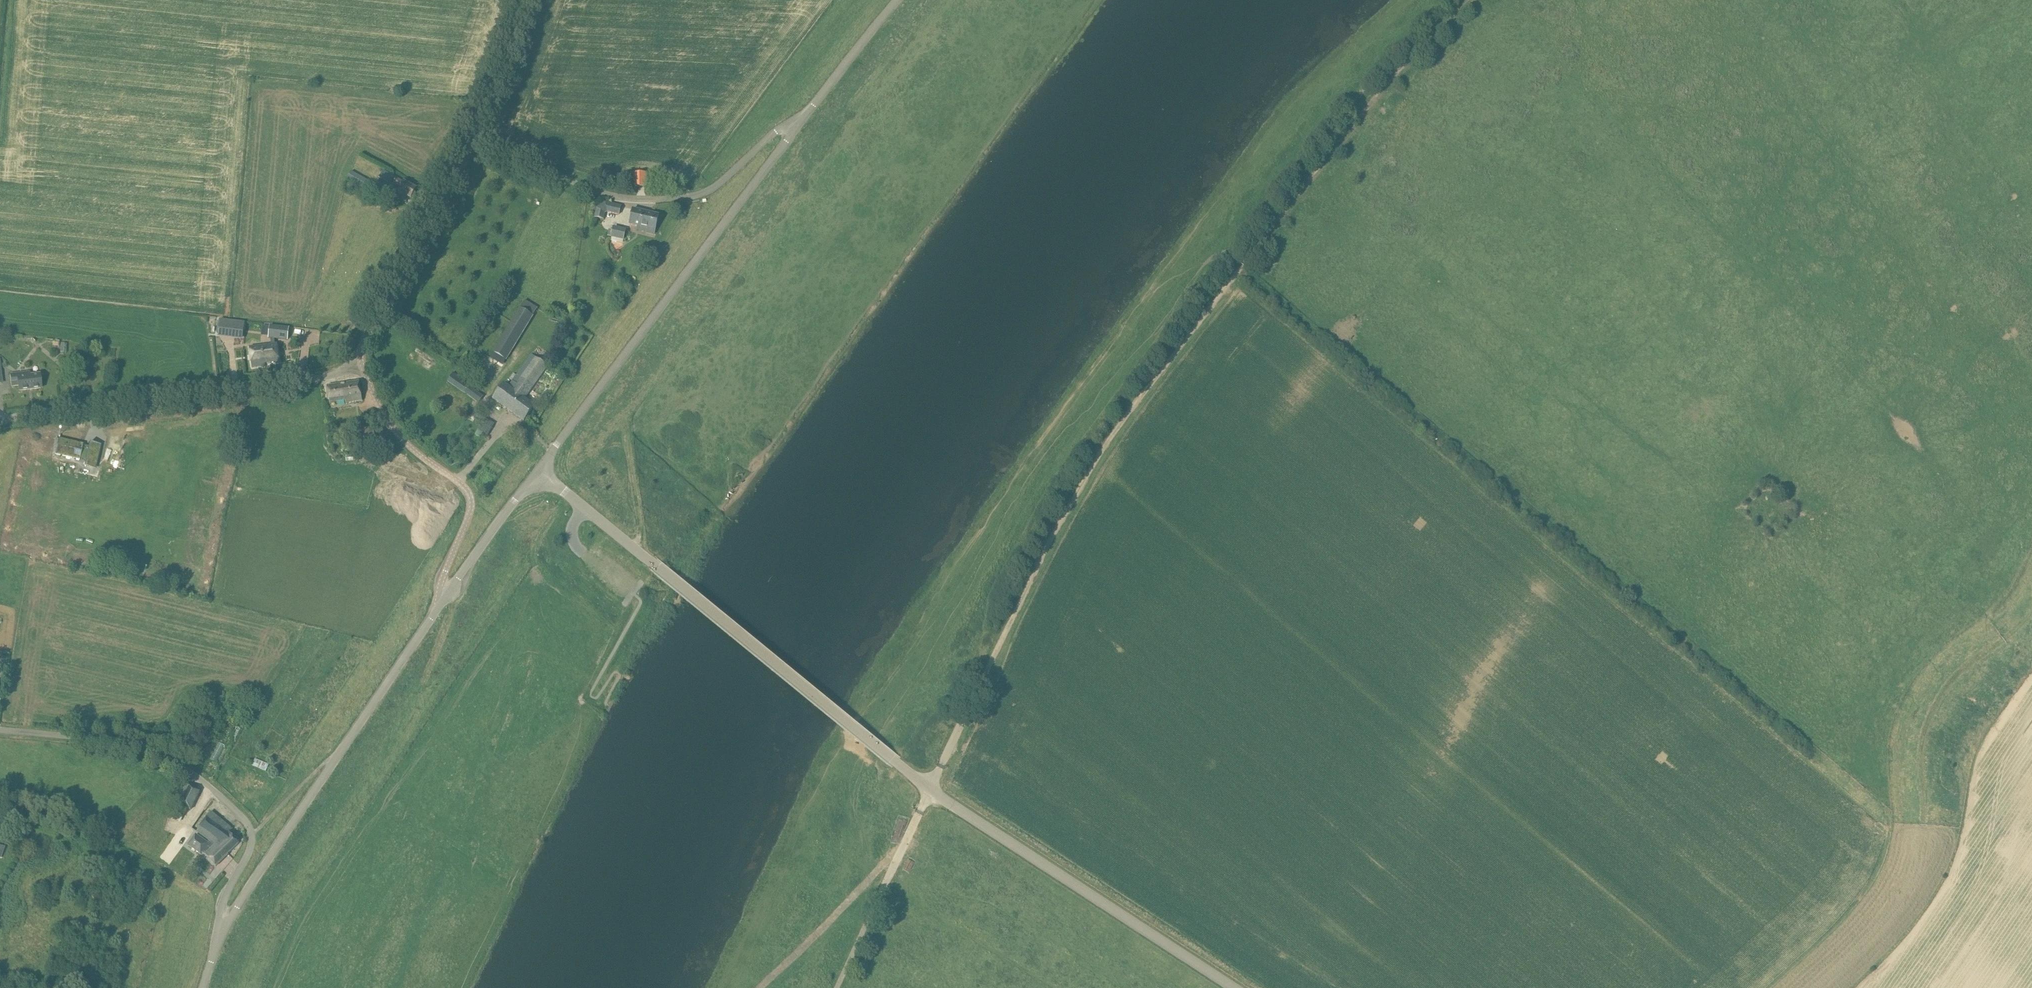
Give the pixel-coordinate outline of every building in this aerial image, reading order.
[(393,175),(384,170),(376,185),(352,171),(347,179),(386,202),(389,198),(382,194),(393,175)] [(646,187),(645,174),(634,174),(634,187),(646,187)] [(417,189),(397,178),(393,185),(400,189),(398,191),(411,199),(417,189)] [(621,206),(606,202),(597,208),(595,217),(603,219),(605,213),(607,212),(619,214),(621,206)] [(659,215),(633,209),(630,224),(647,229),(646,232),(654,234),(659,215)] [(626,229),(613,227),(611,237),(624,240),(626,229)] [(520,308),(532,315),(537,308),(525,300),(520,308)] [(505,360),(532,315),(520,308),(493,352),(505,360)] [(221,320),(219,334),(242,337),(244,322),(221,320)] [(272,345),(250,347),(252,368),(265,366),(265,364),(280,362),(277,344),(275,344),(274,338),(288,340),(289,328),(270,326),(269,337),(271,338),(272,345)] [(548,366),(532,355),(517,375),(514,374),(510,380),(512,381),(508,386),(504,383),(493,398),(524,421),(535,406),(525,398),(548,366)] [(475,388),(454,372),(447,381),(463,393),(464,393),(478,403),(483,396),(474,390),(475,388)] [(30,376),(30,373),(18,374),(18,376),(15,376),(15,374),(10,375),(11,386),(19,385),(19,391),(41,388),(39,375),(30,376)] [(362,401),(359,382),(327,386),(330,403),(345,401),(345,403),(362,401)] [(474,419),(482,423),(485,418),(477,414),(474,419)] [(482,423),(478,430),(475,436),(480,438),(483,433),(488,436),(492,429),(482,423)] [(55,454),(80,460),(80,458),(86,459),(85,461),(86,461),(85,465),(95,467),(96,464),(101,445),(90,443),(89,447),(83,445),(83,444),(59,438),(55,454)] [(269,765),(255,759),(252,765),(266,771),(269,765)] [(200,791),(181,781),(172,799),(191,809),(200,791)] [(196,831),(210,841),(213,843),(214,846),(223,838),(227,842),(221,848),(224,852),(226,851),(228,854),(239,843),(230,832),(233,829),(211,811),(196,831)] [(181,853),(187,839),(177,834),(170,848),(181,853)] [(228,854),(226,851),(224,852),(221,848),(227,842),(223,838),(214,846),(213,843),(210,841),(209,843),(195,834),(187,846),(201,855),(202,853),(205,855),(216,866),(228,854)]
